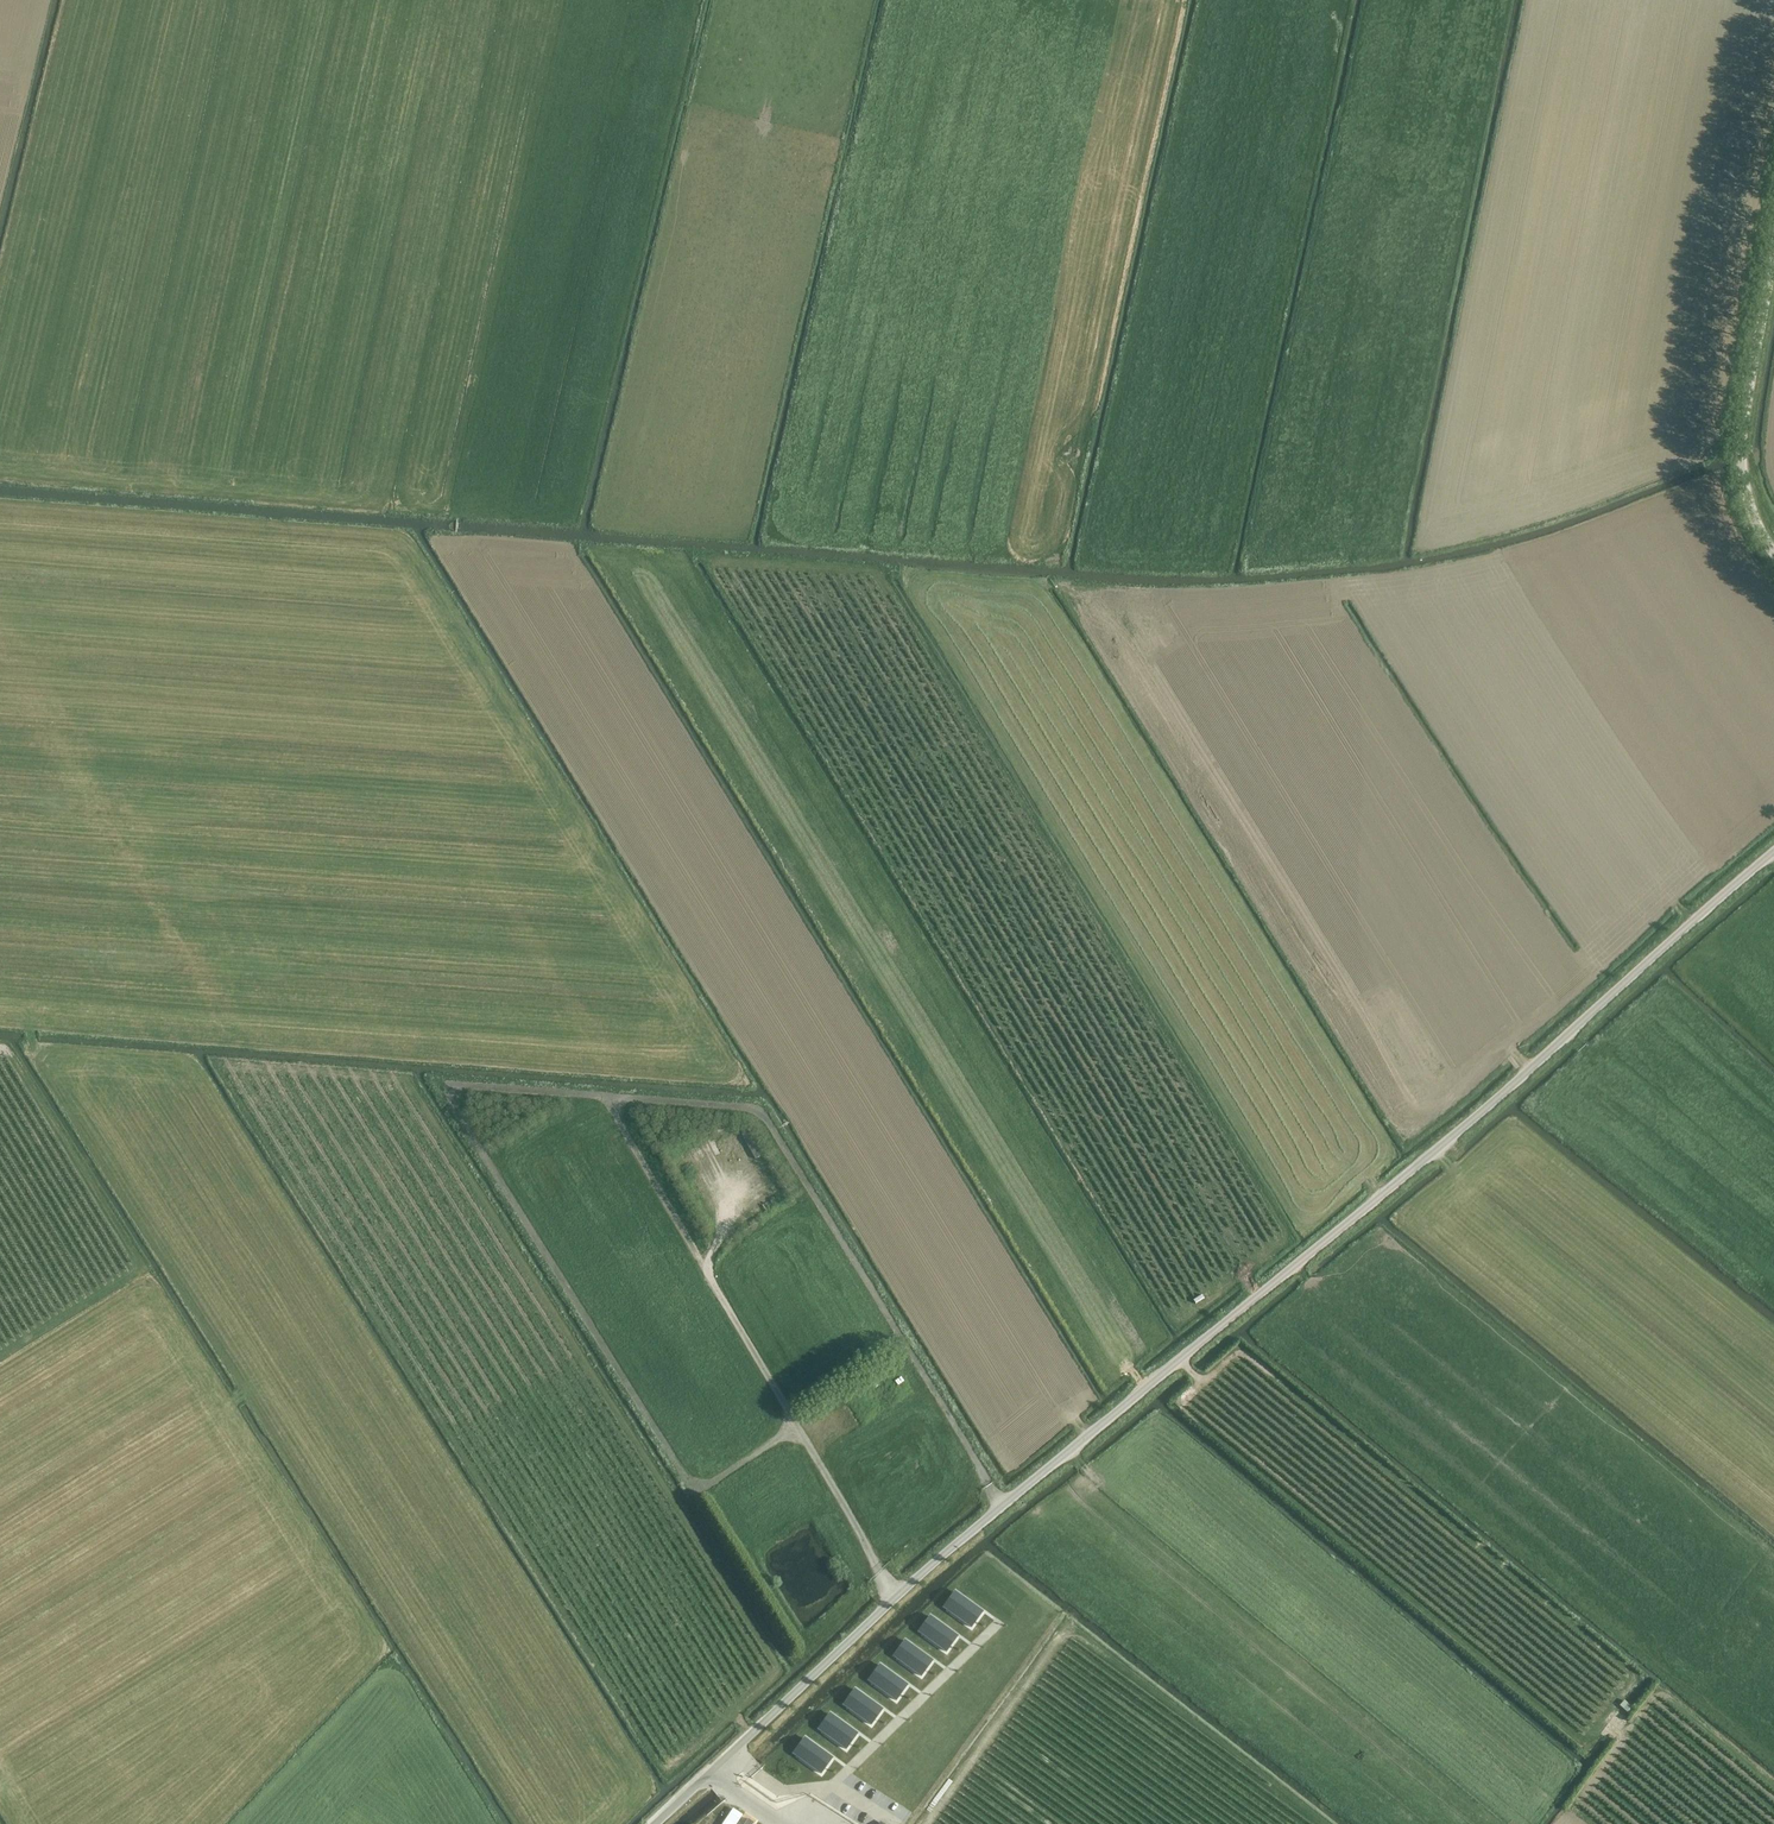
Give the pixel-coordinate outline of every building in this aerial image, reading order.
[(959,1595),(949,1610),(972,1627),(982,1611),(959,1595)] [(934,1620),(923,1635),(946,1651),(957,1636),(934,1620)] [(909,1644),(899,1659),(922,1676),(932,1661),(909,1644)] [(884,1668),(873,1683),(896,1700),(907,1684),(884,1668)] [(858,1693),(848,1708),(871,1725),(882,1709),(858,1693)] [(1631,1709),(1624,1702),(1619,1708),(1627,1715),(1631,1717),(1635,1712),(1631,1709)] [(834,1717),(823,1733),(846,1749),(857,1734),(834,1717)] [(809,1741),(798,1757),(821,1773),(832,1758),(809,1741)]
